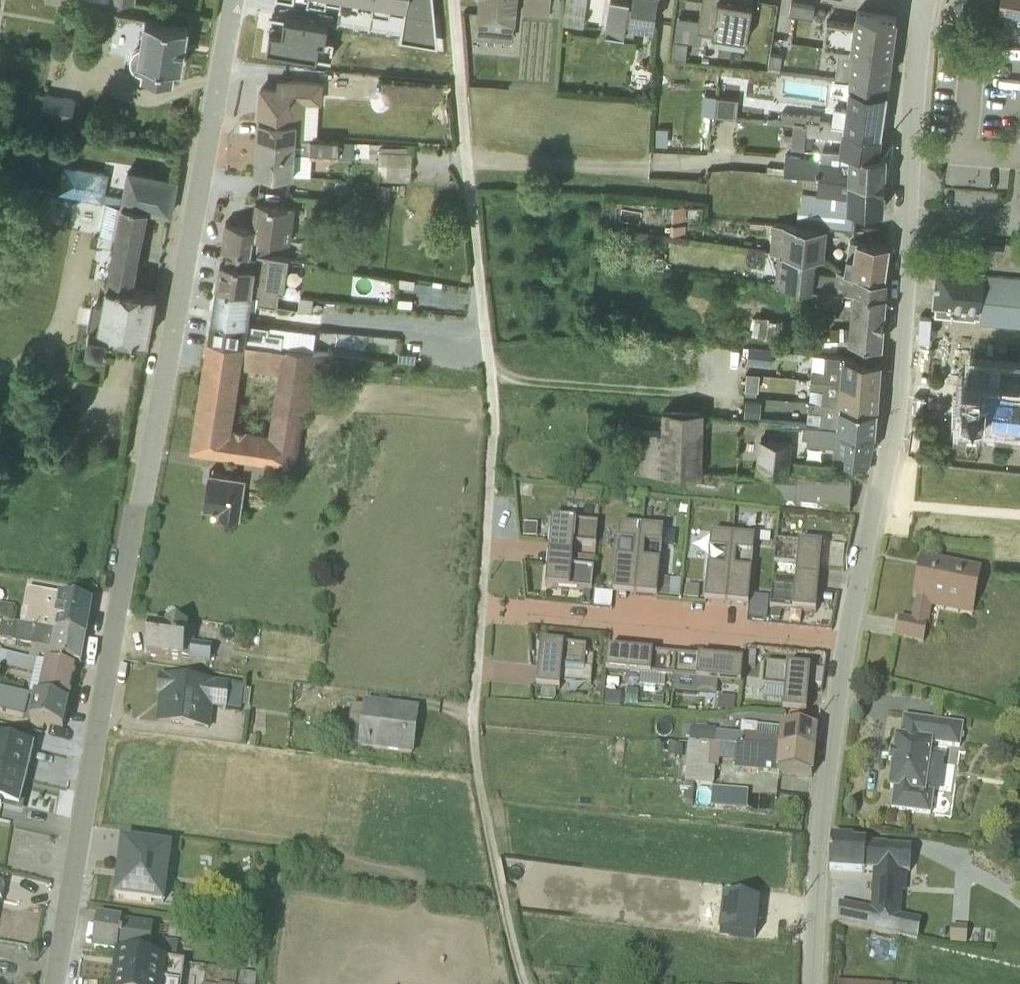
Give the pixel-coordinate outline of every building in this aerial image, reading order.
[(512,27),(515,0),(479,0),(477,24),(512,27)] [(564,12),(583,15),(585,2),(586,2),(586,0),(565,0),(564,12)] [(605,18),(633,22),(635,12),(653,14),(655,0),(607,0),(605,18)] [(674,27),(700,31),(701,19),(746,27),(751,0),(700,0),(699,8),(677,4),(674,27)] [(896,5),(863,0),(857,0),(855,12),(827,8),(823,34),(839,36),(835,65),(848,66),(868,68),(868,66),(887,68),(890,44),(896,5)] [(1006,0),(1001,23),(1019,27),(1019,0),(1005,0),(1006,0)] [(143,59),(142,66),(173,71),(175,52),(178,52),(178,55),(182,55),(189,11),(185,10),(185,11),(145,6),(140,33),(135,36),(131,41),(131,49),(133,53),(138,58),(143,59)] [(687,30),(674,28),(672,45),(685,47),(687,30)] [(782,43),(771,41),(769,53),(780,55),(782,43)] [(350,62),(349,74),(362,75),(363,63),(350,62)] [(322,89),(323,68),(278,65),(277,72),(259,71),(256,121),(318,125),(319,90),(322,89)] [(880,120),(887,68),(868,66),(868,68),(848,66),(844,97),(833,95),(831,113),(880,120)] [(30,78),(26,102),(72,110),(77,85),(46,78),(45,80),(30,78)] [(705,82),(705,101),(738,102),(739,83),(705,82)] [(782,100),(781,108),(794,110),(806,111),(819,112),(820,101),(807,100),(806,102),(782,100)] [(794,110),(791,135),(803,136),(806,111),(794,110)] [(839,137),(885,140),(886,126),(880,125),(881,120),(880,120),(831,113),(819,112),(806,111),(803,136),(811,136),(812,123),(840,126),(839,137)] [(668,133),(668,116),(656,116),(655,132),(668,133)] [(355,133),(356,133),(357,129),(354,129),(354,127),(256,121),(254,158),(311,161),(313,141),(353,145),(356,144),(356,139),(354,138),(355,133)] [(408,133),(381,132),(381,137),(379,138),(379,156),(376,157),(376,160),(379,160),(379,165),(411,167),(412,139),(408,139),(408,133)] [(767,153),(766,158),(803,162),(848,166),(884,168),(884,164),(889,164),(889,155),(885,154),(885,140),(839,137),(815,137),(815,143),(785,142),(784,155),(767,153)] [(106,178),(109,159),(63,149),(57,178),(58,179),(106,188),(100,219),(116,222),(106,268),(133,273),(149,196),(171,200),(178,166),(177,166),(129,156),(128,157),(123,182),(106,178)] [(888,182),(888,172),(884,172),(884,168),(848,166),(803,162),(798,212),(856,216),(857,194),(883,196),(884,182),(888,182)] [(391,184),(392,170),(378,170),(377,183),(391,184)] [(226,207),(222,233),(223,234),(270,241),(273,225),(291,227),(296,193),(256,186),(252,211),(226,207)] [(815,244),(823,245),(826,214),(773,210),(769,239),(777,240),(815,244)] [(851,260),(883,265),(888,233),(850,228),(848,243),(846,243),(844,256),(851,260)] [(1004,234),(986,233),(984,256),(937,252),(936,257),(933,289),(936,289),(934,302),(975,306),(975,305),(979,305),(1019,309),(1019,232),(1019,231),(1017,231),(1016,236),(1013,235),(1004,234)] [(278,291),(280,276),(284,277),(289,244),(223,234),(221,244),(219,244),(215,269),(217,269),(252,274),(251,277),(259,279),(258,288),(278,291)] [(643,253),(664,255),(665,243),(645,240),(643,253)] [(774,270),(885,280),(886,266),(851,260),(844,256),(836,255),(835,260),(814,257),(815,244),(777,240),(774,270)] [(148,326),(157,278),(133,273),(106,268),(102,287),(94,286),(88,310),(89,315),(86,328),(89,332),(104,336),(108,333),(110,321),(148,326)] [(249,300),(249,293),(257,294),(258,288),(259,279),(251,277),(252,274),(217,269),(213,296),(249,300)] [(812,274),(810,290),(836,293),(835,300),(850,301),(848,316),(830,315),(829,325),(849,325),(881,328),(885,280),(812,274)] [(298,294),(312,296),(313,284),(300,282),(298,294)] [(249,300),(213,296),(209,322),(288,333),(291,313),(248,307),(249,300)] [(759,319),(774,320),(775,303),(759,303),(759,319)] [(313,336),(316,317),(291,313),(288,333),(313,336)] [(341,380),(329,378),(333,339),(313,336),(288,333),(209,322),(192,434),(246,443),(266,447),(297,451),(306,394),(339,399),(341,380)] [(748,335),(744,335),(744,340),(748,340),(747,351),(772,353),(773,336),(748,334),(748,335)] [(810,370),(878,375),(880,346),(812,341),(810,370)] [(961,390),(966,390),(964,410),(1019,416),(1019,353),(970,348),(968,368),(964,367),(961,390)] [(746,376),(745,381),(756,382),(757,378),(759,378),(760,361),(760,360),(746,359),(745,376),(746,376)] [(808,391),(876,396),(878,375),(810,370),(808,391)] [(761,389),(745,387),(743,404),(759,406),(761,404),(761,401),(762,401),(763,396),(761,395),(761,389)] [(874,416),(876,396),(808,391),(808,397),(806,397),(805,411),(874,416)] [(701,458),(704,399),(662,398),(661,416),(636,415),(635,457),(701,458)] [(874,416),(803,411),(802,422),(807,423),(807,430),(834,431),(833,441),(869,443),(874,416)] [(758,424),(754,460),(788,462),(791,426),(758,424)] [(210,456),(206,488),(221,491),(221,495),(241,497),(245,469),(262,472),(266,447),(246,443),(243,461),(210,456)] [(758,462),(728,459),(727,481),(736,482),(736,485),(736,486),(756,486),(758,462)] [(743,515),(849,525),(853,494),(773,485),(772,498),(738,495),(737,507),(743,508),(742,514),(743,515)] [(597,539),(552,535),(549,568),(572,570),(573,559),(595,561),(597,539)] [(536,539),(524,539),(524,551),(536,552),(536,539)] [(641,542),(619,540),(613,607),(635,609),(641,542)] [(662,544),(641,542),(635,609),(656,611),(662,544)] [(705,616),(726,618),(732,551),(710,549),(705,616)] [(748,620),(754,553),(732,551),(726,618),(748,620)] [(819,582),(821,560),(775,556),(773,578),(796,580),(795,591),(818,593),(819,582)] [(843,566),(831,564),(829,581),(840,583),(843,566)] [(549,568),(546,601),(591,605),(593,585),(571,582),(572,570),(549,568)] [(980,586),(980,585),(920,573),(912,610),(916,611),(911,635),(899,632),(895,650),(923,656),(931,622),(972,629),(980,586)] [(769,622),(815,627),(818,593),(795,591),(794,602),(771,600),(769,622)] [(681,594),(666,594),(666,595),(665,606),(668,606),(668,610),(680,611),(681,594)] [(700,600),(687,600),(686,612),(699,613),(700,600)] [(59,611),(26,606),(21,638),(87,651),(92,618),(78,616),(79,612),(60,609),(59,611)] [(611,608),(595,607),(595,619),(610,620),(611,608)] [(750,610),(748,631),(767,632),(768,611),(750,610)] [(0,619),(0,631),(14,634),(16,622),(0,619)] [(82,679),(87,651),(21,638),(3,634),(0,646),(0,651),(32,658),(31,666),(41,669),(82,679)] [(168,643),(151,640),(148,667),(190,673),(190,675),(210,677),(212,659),(193,657),(196,643),(169,639),(168,643)] [(586,669),(587,661),(540,656),(536,701),(540,702),(539,714),(555,716),(556,703),(560,703),(561,696),(592,699),(594,670),(586,669)] [(609,663),(607,685),(640,688),(638,701),(660,703),(661,690),(673,691),(675,669),(609,663)] [(1,665),(0,670),(0,680),(34,688),(30,708),(36,710),(70,718),(78,682),(40,674),(41,669),(31,666),(30,673),(1,665)] [(743,676),(675,669),(673,691),(718,696),(741,698),(743,676)] [(810,681),(764,677),(762,700),(784,702),(782,725),(806,726),(810,681)] [(162,709),(159,736),(211,743),(214,723),(241,724),(242,719),(250,720),(252,703),(161,691),(159,708),(162,709)] [(30,735),(65,743),(70,718),(36,710),(36,712),(0,703),(0,725),(30,733),(30,735)] [(619,722),(621,708),(605,706),(604,720),(619,722)] [(735,712),(719,710),(718,723),(733,725),(735,712)] [(412,767),(418,725),(417,725),(364,718),(364,721),(352,720),(347,759),(412,767)] [(918,826),(931,827),(933,804),(939,804),(944,768),(931,766),(932,757),(960,760),(963,737),(902,728),(899,747),(894,746),(894,747),(892,762),(889,762),(887,776),(889,777),(887,802),(892,803),(890,822),(918,826)] [(716,754),(716,758),(720,758),(813,766),(815,743),(781,739),(780,742),(757,739),(756,750),(743,749),(743,748),(716,745),(716,754)] [(690,741),(689,753),(716,754),(716,745),(716,742),(690,741)] [(0,754),(0,784),(27,790),(34,762),(0,754)] [(692,816),(693,797),(714,799),(716,783),(718,783),(719,774),(720,759),(688,757),(683,815),(692,816)] [(668,758),(667,770),(681,771),(682,760),(668,758)] [(735,775),(734,783),(777,787),(811,789),(813,766),(720,758),(720,759),(719,774),(735,775)] [(24,806),(27,790),(0,784),(0,820),(23,826),(28,807),(24,806)] [(831,851),(829,882),(861,884),(862,887),(873,888),(870,922),(839,916),(838,919),(839,920),(838,932),(837,932),(837,935),(916,953),(921,932),(900,928),(900,904),(905,905),(907,886),(909,885),(910,861),(831,851)] [(173,862),(124,855),(117,910),(166,917),(173,862)] [(761,951),(762,912),(724,911),(723,951),(761,951)] [(179,955),(152,951),(154,939),(123,933),(98,929),(93,965),(118,967),(138,970),(150,971),(176,974),(179,955)] [(966,957),(967,939),(951,938),(951,955),(966,957)] [(116,983),(184,983),(186,975),(176,974),(150,971),(138,970),(136,983),(116,981),(116,983)]
